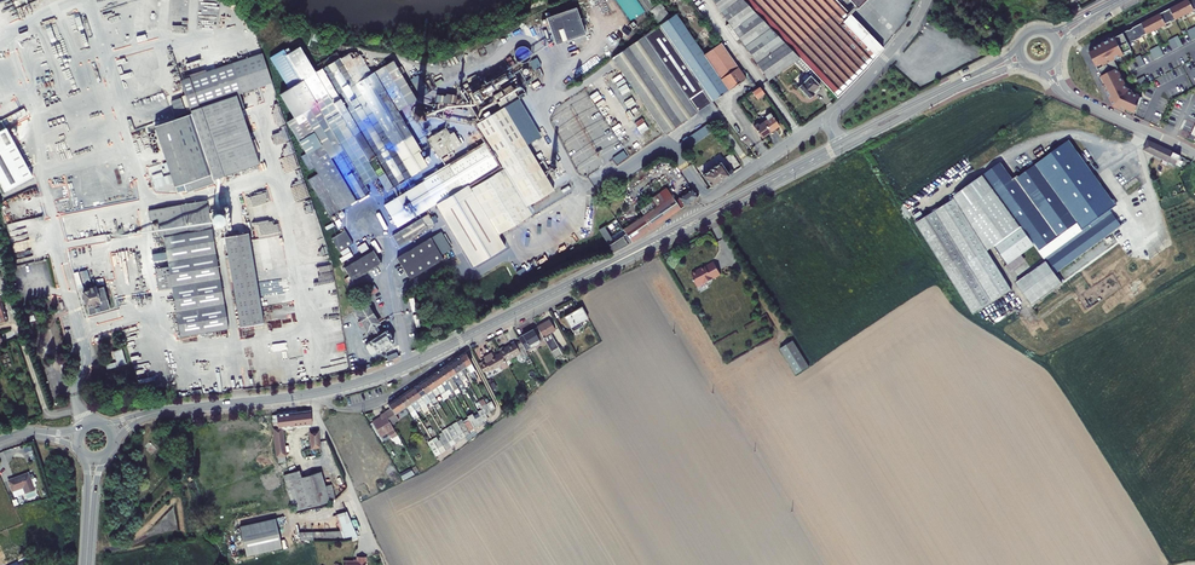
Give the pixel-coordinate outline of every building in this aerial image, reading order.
[(728,22),(725,23),(732,33),(735,32),(768,80),(774,76),(794,61),(798,58),(742,0),(713,0),(728,22)] [(834,97),(857,73),(878,48),(833,0),(742,0),(798,58),(821,82),(834,97)] [(1185,1),(1179,4),(1185,14),(1189,12),(1190,13),(1194,10),(1189,0),(1185,2),(1185,1)] [(1174,8),(1170,10),(1176,20),(1180,18),(1180,17),(1185,14),(1179,4),(1174,7),(1174,8)] [(545,16),(553,43),(585,34),(577,6),(545,16)] [(1166,11),(1160,14),(1166,24),(1171,22),(1176,20),(1170,10),(1170,9),(1166,11)] [(1155,18),(1151,20),(1157,30),(1161,27),(1166,24),(1160,14),(1155,17),(1155,18)] [(703,90),(712,102),(728,91),(704,56),(675,15),(660,26),(689,68),(688,68),(703,90)] [(1147,21),(1142,24),(1147,34),(1152,31),(1152,32),(1157,30),(1151,20),(1148,22),(1147,21)] [(1137,27),(1133,29),(1138,39),(1143,37),(1142,36),(1147,34),(1142,24),(1136,26),(1137,27)] [(612,58),(665,134),(698,111),(689,100),(703,90),(688,68),(689,68),(660,26),(612,58)] [(1132,28),(1123,33),(1123,34),(1128,44),(1133,41),(1134,42),(1138,39),(1133,29),(1132,28)] [(1100,72),(1097,74),(1114,107),(1134,116),(1142,98),(1129,92),(1117,69),(1116,69),(1112,62),(1125,56),(1124,54),(1132,50),(1128,44),(1123,34),(1116,38),(1115,37),(1089,51),(1098,69),(1099,69),(1101,72),(1100,72)] [(1173,38),(1178,48),(1183,45),(1178,36),(1173,38)] [(1168,41),(1173,50),(1178,48),(1173,38),(1168,41)] [(704,56),(728,91),(740,82),(746,78),(721,43),(704,56)] [(1154,48),(1159,58),(1164,55),(1159,46),(1154,48)] [(318,173),(307,180),(329,217),(370,192),(365,184),(378,177),(386,191),(411,176),(417,172),(427,165),(419,152),(421,151),(397,111),(416,100),(393,61),(371,74),(360,54),(358,55),(344,64),(341,58),(337,53),(317,65),(320,70),(316,73),(300,47),(287,55),(284,49),(270,57),(289,89),(280,94),(294,117),(287,122),(306,153),(301,156),(309,170),(314,167),(318,173)] [(1150,50),(1155,60),(1159,58),(1154,48),(1150,50)] [(341,58),(344,64),(358,55),(356,52),(351,52),(341,58)] [(213,180),(223,177),(260,165),(242,110),(236,94),(242,92),(272,83),(262,53),(180,81),(185,95),(181,96),(186,111),(190,110),(191,114),(165,122),(155,126),(159,140),(163,153),(164,155),(175,187),(183,184),(186,192),(198,188),(214,183),(213,180)] [(1136,58),(1140,67),(1145,65),(1140,55),(1136,58)] [(512,69),(516,66),(510,57),(506,60),(512,69)] [(538,57),(530,61),(534,69),(542,65),(538,57)] [(821,82),(798,58),(794,61),(806,73),(801,78),(804,82),(798,87),(808,98),(814,93),(813,92),(819,86),(818,85),(821,82)] [(506,69),(464,92),(471,105),(491,94),(497,106),(517,95),(515,92),(523,88),(514,73),(510,76),(506,69)] [(768,80),(771,85),(777,80),(774,76),(768,80)] [(1138,79),(1141,85),(1148,82),(1145,76),(1138,79)] [(422,97),(428,93),(421,80),(414,84),(422,97)] [(754,90),(759,97),(764,94),(759,86),(754,90)] [(689,100),(698,111),(712,102),(703,90),(689,100)] [(236,94),(242,110),(248,108),(242,92),(236,94)] [(459,95),(472,117),(477,115),(463,92),(459,95)] [(437,94),(436,101),(455,104),(457,95),(446,93),(446,96),(437,94)] [(181,98),(171,101),(176,117),(186,113),(181,98)] [(551,121),(577,170),(620,144),(590,98),(551,121)] [(540,137),(517,99),(504,107),(527,145),(540,137)] [(487,109),(489,113),(496,109),(494,105),(487,109)] [(426,116),(426,115),(426,113),(426,112),(426,110),(425,109),(424,108),(423,107),(422,106),(421,106),(419,106),(418,106),(416,106),(415,107),(414,107),(413,108),(412,110),(412,111),(411,112),(411,114),(412,115),(412,117),(413,118),(414,119),(415,120),(416,120),(418,121),(419,121),(421,121),(422,120),(423,119),(424,118),(425,117),(426,116)] [(488,143),(455,162),(468,184),(498,234),(531,214),(526,206),(554,190),(527,145),(504,107),(476,124),(488,143)] [(763,122),(770,132),(779,125),(770,113),(765,117),(767,119),(763,122)] [(754,127),(761,138),(770,132),(763,122),(759,125),(758,124),(754,127)] [(679,143),(684,151),(714,131),(709,123),(679,143)] [(6,191),(32,176),(6,128),(1,130),(0,128),(0,180),(6,191)] [(449,152),(461,145),(453,132),(449,134),(445,128),(437,133),(449,152)] [(427,139),(439,158),(449,152),(437,133),(427,139)] [(1175,158),(1143,143),(1139,151),(1171,166),(1175,158)] [(1067,144),(1012,183),(1001,168),(915,227),(965,305),(970,302),(983,309),(1010,291),(985,253),(991,249),(1009,273),(1024,262),(1020,256),(1031,248),(1042,263),(1012,285),(1028,306),(1058,285),(1051,276),(1118,229),(1106,213),(1113,208),(1067,144)] [(628,157),(623,151),(612,158),(617,164),(628,157)] [(384,205),(397,227),(436,204),(468,184),(455,162),(384,205)] [(720,163),(703,175),(711,187),(733,172),(729,166),(725,169),(720,163)] [(167,175),(153,179),(156,188),(170,183),(167,175)] [(632,179),(630,177),(617,186),(618,188),(632,179)] [(436,204),(476,267),(507,248),(498,234),(468,184),(436,204)] [(643,215),(623,229),(626,234),(632,242),(681,209),(675,201),(666,188),(650,199),(652,202),(640,210),(643,215)] [(675,201),(681,209),(698,197),(692,188),(678,198),(679,198),(675,201)] [(228,329),(208,209),(207,201),(193,203),(182,205),(182,203),(178,204),(178,205),(148,210),(150,220),(158,219),(161,237),(163,237),(166,252),(168,262),(168,267),(172,288),(180,337),(193,335),(228,329)] [(392,235),(399,247),(435,225),(433,223),(437,220),(435,216),(430,218),(428,214),(392,235)] [(26,220),(9,223),(11,236),(20,234),(19,230),(23,229),(24,234),(29,233),(26,220)] [(612,252),(632,242),(626,234),(613,242),(604,226),(599,229),(608,245),(612,252)] [(345,230),(331,239),(339,252),(353,244),(345,230)] [(254,247),(255,253),(275,250),(274,243),(278,242),(277,236),(279,236),(278,234),(275,234),(275,231),(267,232),(269,246),(263,246),(254,247)] [(430,238),(441,255),(451,249),(441,231),(430,238)] [(225,237),(240,327),(263,323),(248,234),(238,235),(233,236),(225,237)] [(397,258),(410,280),(444,260),(441,255),(430,238),(397,258)] [(375,239),(371,242),(380,254),(384,252),(375,239)] [(15,252),(26,249),(24,240),(12,244),(15,252)] [(366,242),(358,246),(361,252),(365,250),(364,248),(368,246),(366,242)] [(349,276),(352,281),(381,263),(373,250),(344,268),(349,276)] [(152,254),(153,264),(168,262),(166,252),(152,254)] [(342,262),(344,266),(358,258),(356,254),(342,262)] [(713,279),(721,274),(714,262),(703,268),(701,268),(691,273),(695,280),(694,280),(698,287),(705,283),(709,284),(712,282),(713,279)] [(155,269),(158,290),(172,288),(168,267),(155,269)] [(82,280),(91,277),(88,268),(74,273),(78,285),(83,284),(82,280)] [(89,315),(110,309),(103,287),(96,289),(95,287),(88,289),(88,290),(84,291),(85,293),(83,293),(89,315)] [(352,305),(355,309),(365,303),(362,299),(352,305)] [(365,325),(368,330),(370,329),(376,325),(378,324),(365,303),(355,309),(362,320),(365,325)] [(588,318),(581,307),(564,317),(573,332),(582,326),(580,322),(588,318)] [(543,324),(537,327),(555,359),(562,355),(550,333),(555,330),(549,320),(543,323),(543,324)] [(382,334),(376,325),(370,329),(372,331),(374,335),(376,338),(371,341),(366,345),(366,347),(371,355),(372,355),(377,352),(378,352),(383,349),(385,352),(390,349),(388,346),(394,342),(386,331),(382,334)] [(520,341),(526,350),(530,348),(529,345),(539,339),(533,329),(518,337),(520,341)] [(3,340),(10,338),(9,332),(2,333),(3,340)] [(529,345),(530,348),(540,342),(539,339),(529,345)] [(515,344),(514,342),(504,348),(503,347),(499,349),(500,353),(505,361),(520,353),(523,357),(528,354),(526,350),(520,341),(515,344)] [(793,341),(780,349),(796,375),(809,367),(793,341)] [(574,356),(575,357),(598,343),(597,342),(574,356)] [(116,361),(106,364),(107,369),(127,363),(123,348),(113,351),(116,361)] [(388,361),(398,357),(397,352),(386,356),(388,361)] [(471,363),(466,352),(460,356),(466,366),(468,369),(471,375),(474,381),(478,379),(473,371),(475,370),(471,363)] [(483,357),(485,360),(482,362),(479,363),(484,372),(487,370),(488,372),(491,370),(491,371),(495,368),(496,369),(500,367),(500,366),(502,370),(508,366),(505,361),(500,353),(494,357),(491,353),(483,357)] [(460,356),(455,360),(461,370),(464,374),(468,372),(470,376),(471,375),(468,369),(466,366),(460,356)] [(461,370),(455,360),(450,363),(456,373),(460,379),(461,381),(466,377),(464,374),(461,370)] [(450,363),(444,366),(451,376),(455,383),(460,379),(456,373),(450,363)] [(444,366),(439,370),(446,380),(449,384),(451,383),(453,388),(457,386),(455,383),(451,376),(444,366)] [(439,370),(434,373),(441,383),(444,388),(446,387),(447,388),(450,386),(449,384),(446,380),(439,370)] [(441,395),(446,391),(444,388),(441,383),(434,373),(429,376),(436,387),(440,393),(441,395)] [(431,390),(435,396),(440,393),(436,387),(429,376),(424,380),(431,390)] [(431,390),(424,380),(419,383),(426,393),(431,401),(432,403),(437,400),(435,396),(431,390)] [(426,393),(419,383),(414,387),(421,397),(426,405),(431,401),(426,393)] [(421,397),(414,387),(409,390),(416,400),(420,406),(424,413),(429,409),(426,405),(421,397)] [(416,400),(409,390),(404,393),(411,403),(415,409),(420,406),(416,400)] [(406,407),(410,413),(415,410),(415,409),(411,403),(404,393),(399,397),(406,407)] [(384,413),(391,424),(398,419),(395,414),(406,407),(399,397),(389,404),(392,409),(384,413)] [(483,409),(486,415),(491,413),(490,411),(486,404),(484,400),(479,402),(483,409)] [(490,411),(495,408),(492,401),(486,404),(490,411)] [(478,413),(482,421),(488,418),(486,415),(483,409),(477,412),(478,413)] [(312,424),(311,411),(272,415),(278,463),(286,462),(282,428),(312,424)] [(391,424),(384,413),(380,416),(381,418),(380,419),(379,418),(372,422),(381,437),(388,432),(391,437),(397,434),(391,424)] [(474,416),(479,425),(483,423),(482,421),(478,413),(474,416)] [(467,417),(473,428),(479,425),(474,416),(473,414),(467,417)] [(457,422),(465,437),(470,434),(462,419),(457,422)] [(452,425),(460,440),(465,437),(457,422),(452,425)] [(460,440),(452,425),(446,428),(455,443),(460,440)] [(455,443),(446,428),(441,431),(444,435),(451,447),(455,443)] [(304,450),(306,458),(316,456),(316,455),(328,452),(325,436),(318,437),(318,431),(310,432),(312,448),(304,450)] [(440,440),(446,450),(451,447),(444,435),(439,438),(440,440)] [(432,440),(427,443),(435,457),(440,454),(435,443),(432,440)] [(440,454),(446,450),(440,440),(435,443),(440,454)] [(306,458),(308,467),(318,465),(316,456),(306,458)] [(286,462),(290,474),(297,471),(294,460),(286,462)] [(411,470),(414,475),(419,472),(416,466),(411,469),(411,470)] [(290,474),(283,476),(294,510),(300,509),(329,501),(325,486),(321,472),(302,477),(300,471),(297,471),(290,474)] [(28,473),(8,480),(12,491),(23,487),(25,492),(34,489),(28,473)] [(325,486),(329,501),(336,499),(331,484),(325,486)] [(338,512),(338,530),(299,532),(300,539),(354,538),(353,512),(338,512)] [(238,526),(244,556),(281,548),(277,526),(286,524),(284,516),(238,526)] [(343,564),(366,564),(366,557),(357,557),(357,561),(343,561),(343,564)]
